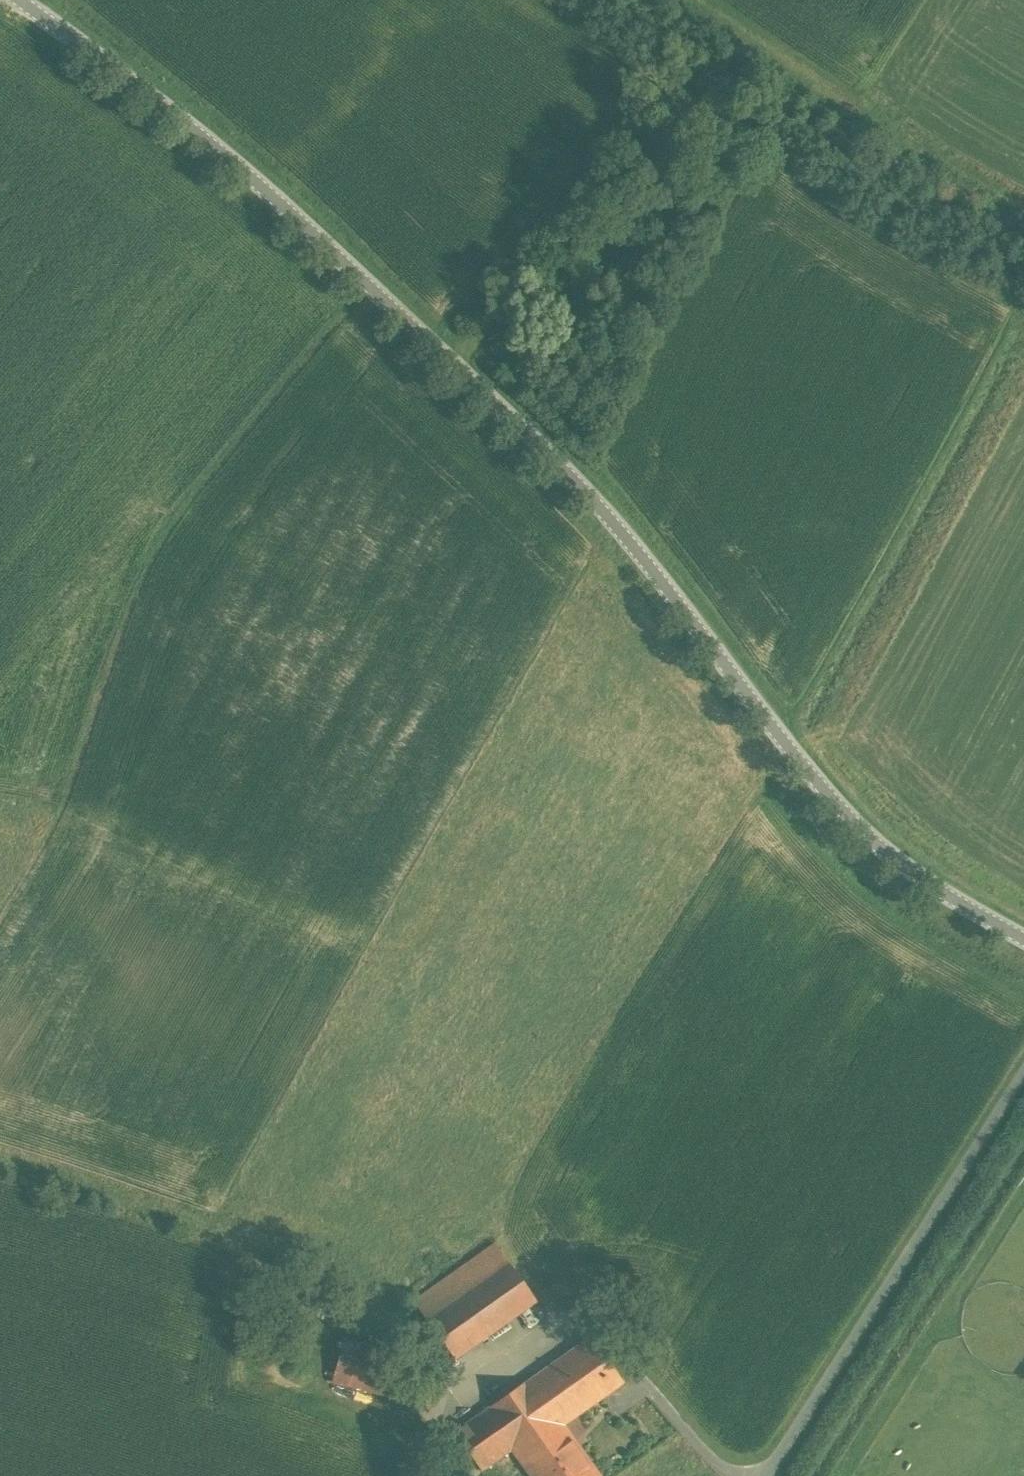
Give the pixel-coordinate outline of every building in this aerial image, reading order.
[(495,1244),(414,1301),(424,1315),(455,1359),(537,1301),(495,1244)] [(524,1384),(508,1395),(464,1426),(455,1432),(482,1470),(510,1450),(511,1450),(513,1449),(520,1459),(567,1430),(563,1425),(566,1424),(565,1423),(623,1382),(592,1337),(524,1384)] [(395,1378),(338,1361),(333,1380),(390,1397),(395,1378)] [(520,1459),(532,1475),(600,1475),(567,1430),(520,1459)]
